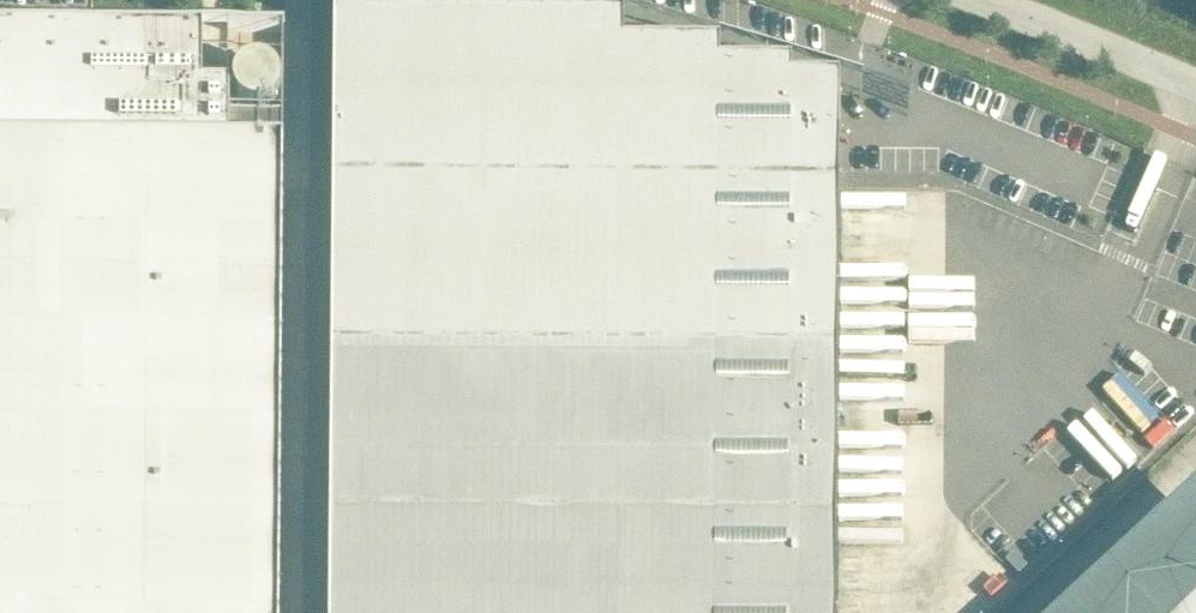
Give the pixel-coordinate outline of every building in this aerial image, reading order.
[(330,612),(836,612),(840,87),(792,86),(792,72),(720,71),(720,52),(625,51),(625,22),(423,20),(424,0),(393,0),(393,20),(335,20),(330,612)] [(342,1),(343,3),(344,4),(346,7),(348,8),(350,10),(353,11),(357,12),(361,13),(364,12),(366,12),(369,11),(372,9),(373,8),(375,6),(376,4),(378,3),(378,1),(379,0),(342,0),(342,1)] [(284,115),(231,115),(231,87),(203,87),(203,29),(0,27),(0,612),(279,612),(284,115)] [(234,86),(234,88),(234,90),(235,92),(235,94),(236,96),(236,98),(237,100),(238,101),(241,105),(244,107),(248,109),(250,110),(252,111),(254,111),(256,111),(258,112),(262,111),(266,110),(270,108),(272,107),(275,105),(276,103),(278,101),(279,100),(280,98),(281,94),(282,92),(282,90),(282,88),(282,86),(282,84),(281,82),(280,80),(279,76),(278,74),(276,72),(275,71),(272,68),(270,67),(266,65),(264,65),(262,64),(260,64),(258,64),(254,64),(252,65),(250,65),(246,67),(244,68),(241,71),(238,74),(237,76),(236,78),(236,80),(235,82),(235,84),(234,86)]
